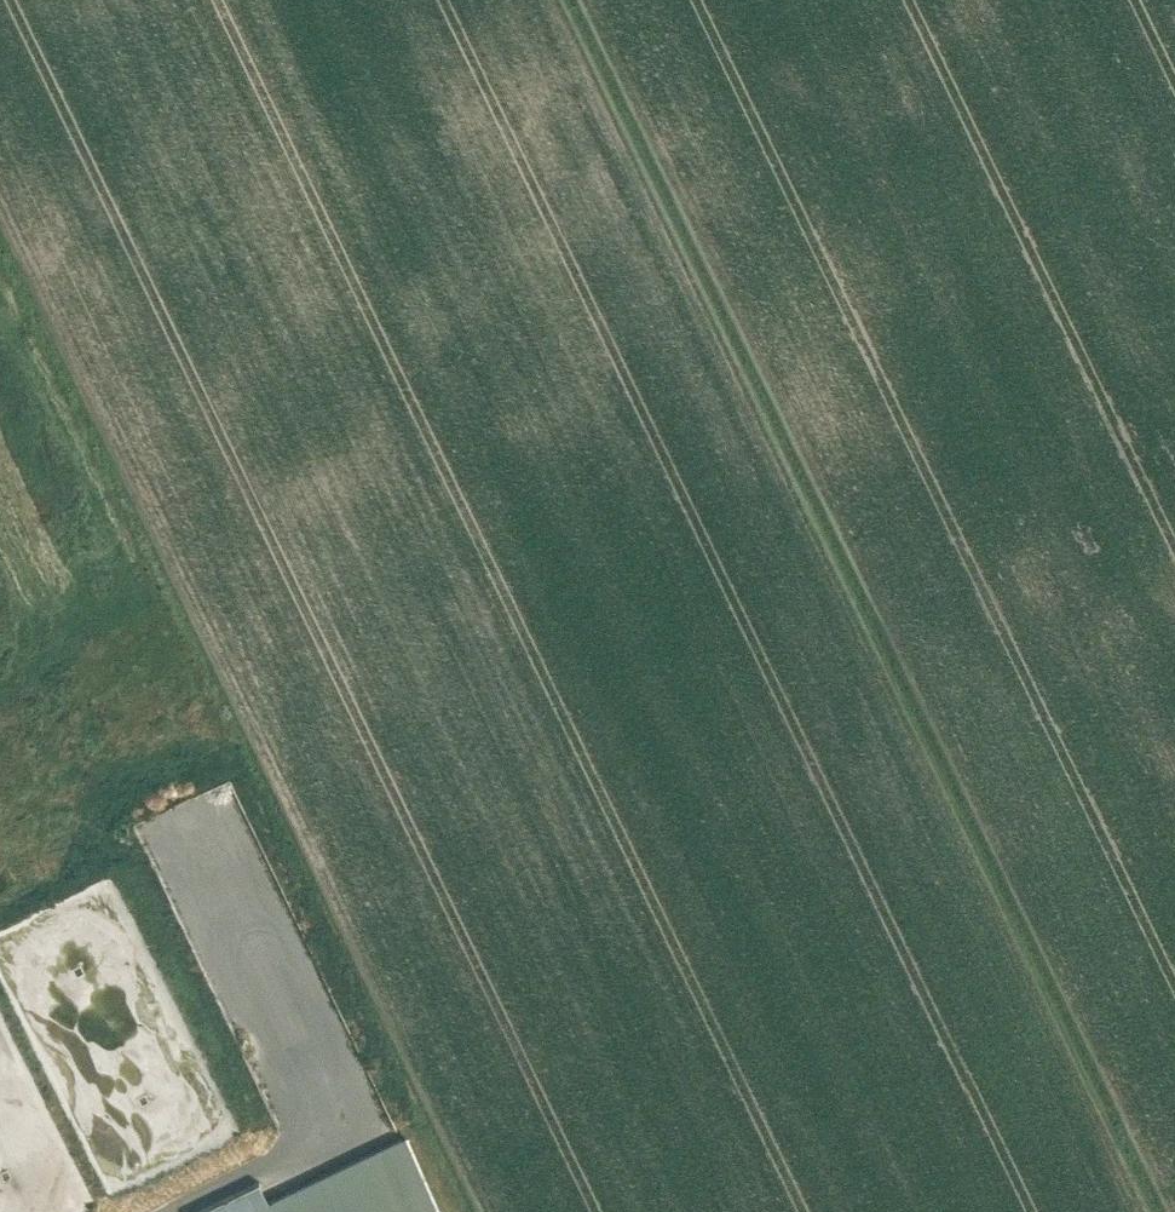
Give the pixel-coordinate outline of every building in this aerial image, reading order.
[(400,1139),(247,1211),(435,1211),(400,1139)]
